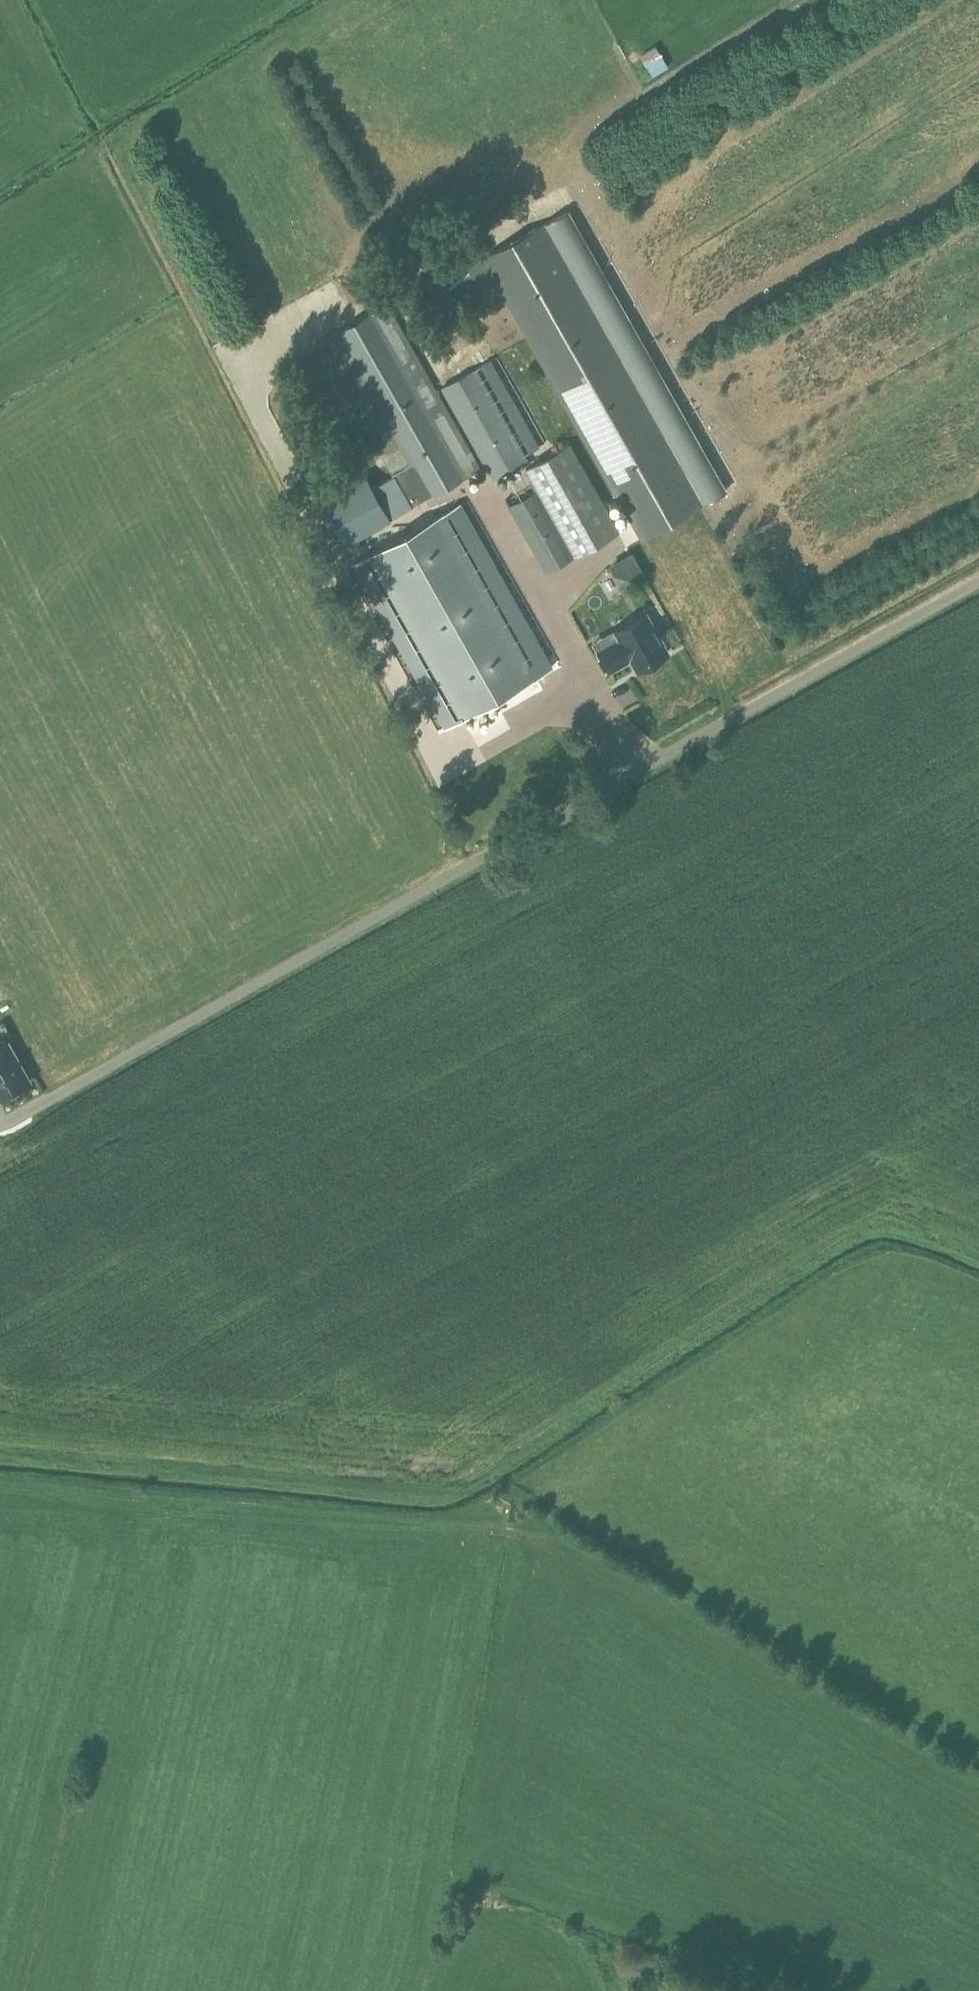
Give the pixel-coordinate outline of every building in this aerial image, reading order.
[(486,256),(645,537),(699,507),(540,225),(486,256)] [(481,468),(388,304),(319,344),(394,476),(374,488),(392,519),(481,468)] [(442,388),(494,480),(528,460),(477,367),(442,388)] [(571,444),(527,469),(535,483),(575,556),(620,531),(571,444)] [(575,556),(535,483),(507,499),(548,572),(575,556)] [(461,718),(537,676),(445,513),(370,555),(461,718)] [(620,638),(599,650),(610,671),(625,662),(622,657),(628,654),(637,669),(669,652),(666,648),(669,646),(663,635),(660,637),(647,613),(616,631),(620,638)] [(0,1047),(0,1099),(31,1081),(9,1042),(0,1047)]
